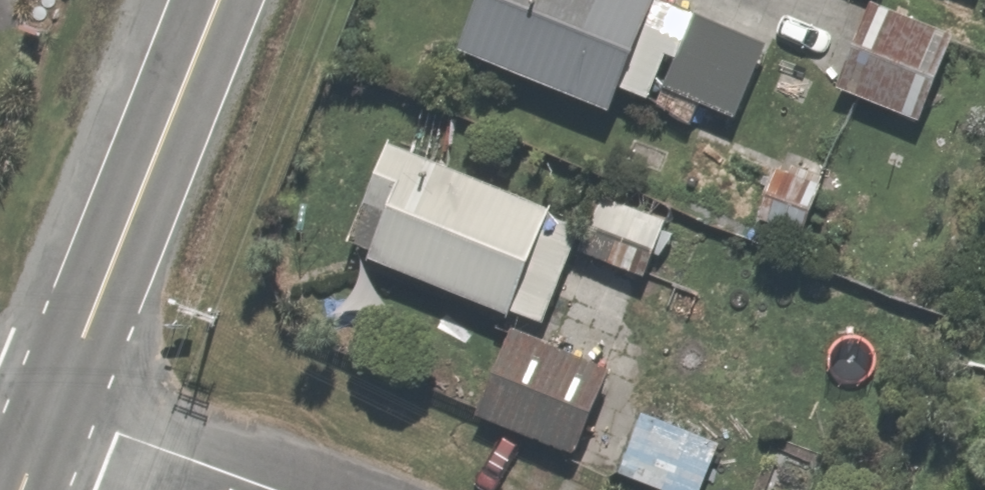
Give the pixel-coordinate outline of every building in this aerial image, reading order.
[(464,45),(618,102),(626,81),(655,92),(660,76),(749,108),(777,34),(710,9),(702,32),(650,13),(655,0),(481,0),(464,45)] [(892,0),(875,0),(842,83),(937,120),(972,31),(892,0)] [(588,206),(396,131),(352,241),(544,317),(588,206)] [(669,204),(607,185),(588,246),(650,265),(669,204)] [(613,358),(518,320),(483,407),(577,445),(613,358)] [(651,399),(619,461),(675,489),(701,489),(728,438),(651,399)]
